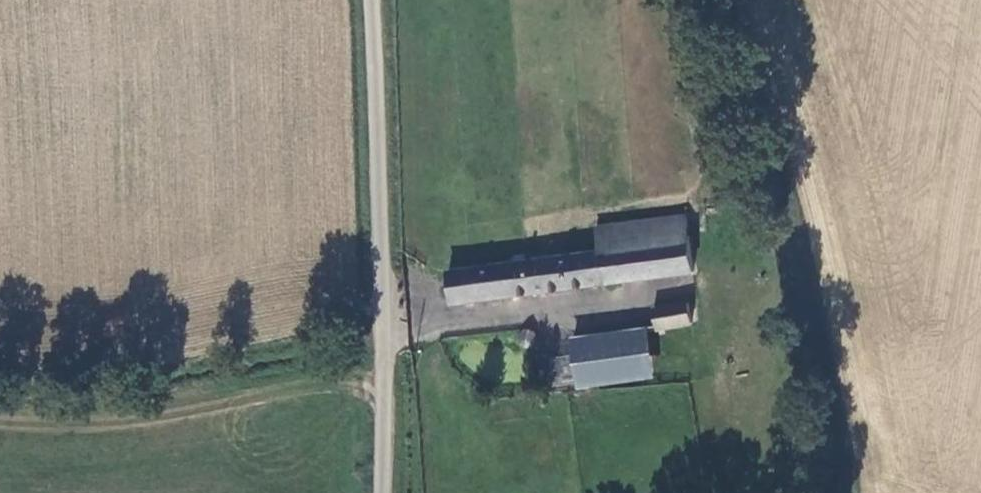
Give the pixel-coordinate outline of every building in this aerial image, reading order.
[(689,276),(681,220),(592,233),(595,256),(599,287),(689,276)] [(599,287),(595,256),(558,259),(564,292),(599,287)] [(564,292),(558,259),(523,263),(528,297),(564,292)] [(523,263),(515,264),(467,270),(473,306),(528,297),(523,263)] [(467,270),(444,272),(449,309),(473,306),(467,270)] [(651,313),(654,334),(686,330),(683,307),(651,313)] [(567,346),(575,389),(650,380),(644,336),(567,346)] [(520,349),(521,351),(524,353),(526,354),(529,354),(532,353),(534,351),(536,348),(536,346),(536,343),(535,340),(533,338),(530,337),(527,337),(524,337),(522,339),(520,341),(519,344),(519,346),(520,349)]
